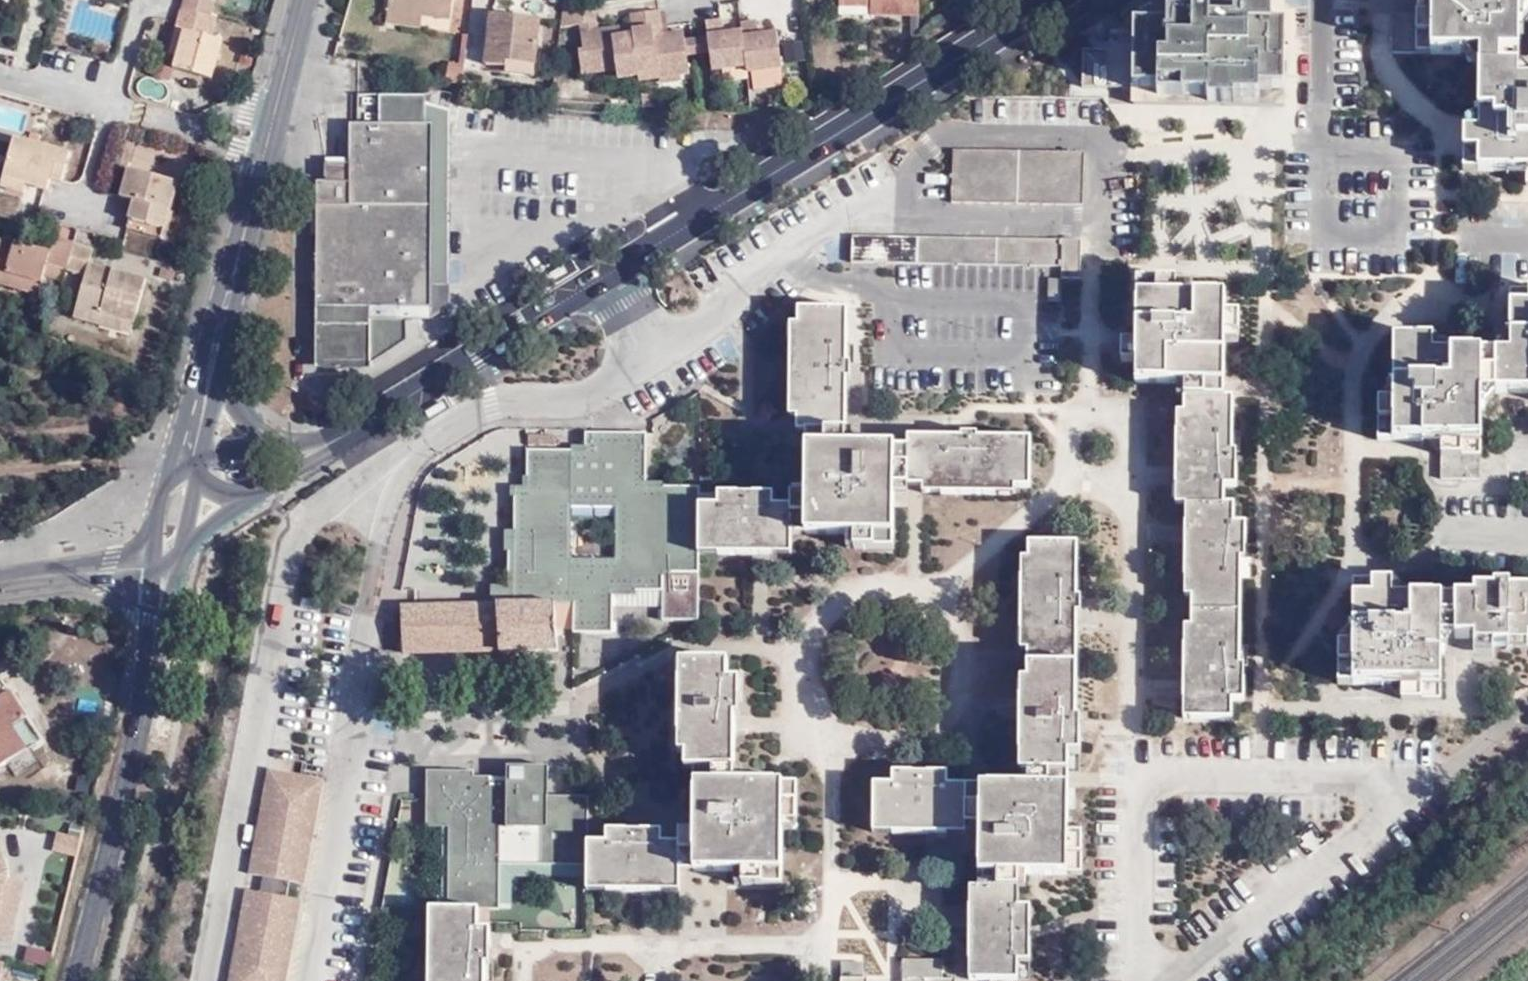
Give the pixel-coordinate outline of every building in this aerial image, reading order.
[(176,8),(204,14),(207,0),(178,0),(176,8)] [(387,14),(417,19),(450,24),(453,0),(390,0),(387,14)] [(912,27),(913,0),(835,0),(834,6),(865,7),(865,17),(865,25),(912,27)] [(1275,92),(1277,28),(1264,27),(1260,7),(1225,6),(1224,16),(1199,17),(1199,6),(1200,0),(1143,0),(1124,13),(1123,31),(1102,27),(1102,50),(1077,47),(1077,87),(1125,90),(1159,90),(1162,98),(1202,98),(1203,105),(1223,106),(1226,92),(1275,92)] [(1427,16),(1388,15),(1389,51),(1473,52),(1473,130),(1459,129),(1458,167),(1522,168),(1522,183),(1527,183),(1527,81),(1516,80),(1516,1),(1527,2),(1527,0),(1428,0),(1427,16)] [(559,11),(556,31),(578,29),(594,27),(592,6),(559,11)] [(834,16),(865,17),(865,7),(834,6),(834,16)] [(1224,16),(1225,6),(1199,6),(1199,17),(1224,16)] [(206,34),(209,16),(204,14),(176,8),(172,22),(166,46),(171,49),(170,67),(208,76),(217,38),(206,34)] [(417,19),(387,14),(386,22),(416,27),(417,19)] [(654,72),(656,81),(685,77),(684,60),(682,44),(681,37),(660,39),(659,29),(657,15),(627,18),(629,30),(629,38),(634,74),(654,72)] [(488,76),(496,19),(491,18),(483,76),(488,76)] [(539,24),(496,19),(488,76),(500,78),(501,67),(532,72),(539,24)] [(709,73),(744,70),(739,37),(721,38),(719,23),(704,25),(705,42),(708,57),(709,73)] [(744,70),(745,75),(778,72),(775,38),(755,40),(754,26),(738,27),(739,37),(744,70)] [(594,27),(578,29),(579,37),(595,35),(594,27)] [(610,40),(629,38),(629,30),(610,33),(610,40)] [(616,81),(635,80),(634,74),(629,38),(610,40),(610,33),(595,35),(579,37),(581,53),(577,54),(579,77),(615,73),(616,81)] [(106,56),(107,54),(109,46),(93,41),(90,51),(102,55),(106,56)] [(689,44),(691,59),(708,57),(705,42),(689,44)] [(684,60),(691,59),(689,44),(682,44),(684,60)] [(447,66),(444,84),(461,88),(463,70),(447,66)] [(531,82),(532,72),(501,67),(500,78),(531,82)] [(635,80),(635,83),(656,81),(654,72),(634,74),(635,80)] [(1123,104),(1203,105),(1202,98),(1162,98),(1159,90),(1125,90),(1123,104)] [(1274,107),(1275,92),(1226,92),(1223,106),(1274,107)] [(321,181),(321,182),(319,360),(359,360),(395,337),(394,324),(359,324),(359,305),(420,306),(421,124),(422,95),(376,95),(376,123),(354,123),(353,163),(322,163),(321,181)] [(421,124),(420,306),(359,305),(359,324),(394,324),(395,337),(359,360),(319,360),(321,182),(314,182),(313,367),(362,368),(403,341),(401,319),(427,319),(429,124),(421,124)] [(43,193),(48,178),(59,180),(67,153),(14,139),(3,176),(0,176),(0,189),(19,193),(20,186),(43,193)] [(1078,157),(948,153),(948,207),(1075,209),(1078,157)] [(128,217),(165,228),(179,178),(124,165),(121,180),(136,185),(132,200),(128,217)] [(121,180),(118,194),(132,200),(136,185),(121,180)] [(128,217),(124,230),(161,240),(165,228),(128,217)] [(37,288),(44,264),(65,270),(72,246),(50,239),(46,258),(0,245),(0,287),(34,298),(37,288)] [(1075,247),(852,240),(851,267),(1057,272),(1056,284),(1074,283),(1075,247)] [(65,270),(62,277),(81,281),(69,319),(96,327),(101,314),(133,322),(144,280),(86,264),(89,252),(72,246),(65,270)] [(37,288),(58,293),(62,277),(65,270),(44,264),(37,288)] [(1183,381),(1222,382),(1224,333),(1235,334),(1235,315),(1222,315),(1221,297),(1171,297),(1172,280),(1135,280),(1133,342),(1120,342),(1120,364),(1134,364),(1134,382),(1183,381)] [(1505,289),(1506,356),(1431,356),(1430,338),(1392,338),(1394,401),(1375,400),(1377,438),(1439,438),(1438,479),(1478,480),(1480,388),(1527,388),(1527,289),(1505,289)] [(792,415),(796,415),(850,417),(849,378),(858,378),(857,363),(851,363),(850,312),(800,309),(800,323),(792,323),(792,415)] [(101,314),(96,327),(129,337),(133,322),(101,314)] [(1222,395),(1222,382),(1183,381),(1183,394),(1222,395)] [(1230,396),(1222,395),(1183,394),(1183,410),(1173,412),(1173,504),(1185,504),(1185,593),(1189,594),(1189,624),(1182,624),(1184,716),(1232,717),(1232,698),(1244,697),(1244,667),(1239,666),(1238,558),(1244,558),(1245,523),(1234,522),(1235,504),(1224,503),(1224,483),(1235,484),(1236,452),(1230,452),(1230,396)] [(809,432),(809,445),(850,446),(850,417),(796,415),(795,432),(809,432)] [(924,437),(924,484),(924,494),(1015,496),(1015,486),(1031,485),(1030,439),(978,438),(977,431),(963,432),(962,438),(924,437)] [(520,486),(520,540),(513,539),(511,607),(455,605),(455,651),(560,652),(560,623),(575,623),(575,631),(613,631),(615,590),(664,591),(665,570),(702,569),(702,555),(702,504),(702,487),(663,486),(663,493),(652,493),(650,437),(593,436),(592,449),(532,448),(530,486),(520,486)] [(893,447),(893,484),(924,484),(924,437),(908,437),(908,447),(893,447)] [(702,504),(702,555),(795,555),(795,534),(855,534),(855,547),(894,545),(893,484),(893,447),(850,446),(809,445),(809,493),(795,492),(794,504),(776,504),(775,493),(718,491),(719,504),(702,504)] [(1022,647),(1030,647),(1077,648),(1077,612),(1083,612),(1083,594),(1078,594),(1078,545),(1029,544),(1029,555),(1020,556),(1022,647)] [(1506,588),(1506,581),(1491,581),(1490,588),(1471,587),(1470,599),(1388,598),(1388,583),(1351,582),(1352,644),(1336,644),(1336,683),(1397,682),(1399,696),(1438,696),(1440,636),(1490,635),(1489,646),(1527,647),(1527,588),(1506,588)] [(406,651),(455,651),(455,605),(407,605),(406,651)] [(1030,663),(1077,664),(1077,648),(1030,647),(1030,663)] [(694,767),(693,827),(693,867),(738,868),(737,882),(778,881),(780,822),(797,821),(796,783),(731,780),(732,712),(738,712),(739,678),(724,679),(724,659),(680,660),(678,743),(687,747),(687,759),(678,761),(678,768),(694,767)] [(1028,769),(1068,770),(1068,751),(1082,752),(1082,716),(1077,716),(1077,664),(1030,663),(1030,679),(1019,679),(1020,769),(1028,769)] [(8,688),(0,675),(0,693),(8,688)] [(551,679),(535,680),(533,694),(551,695),(551,679)] [(24,747),(9,724),(25,714),(8,688),(0,693),(0,763),(24,747)] [(40,736),(25,714),(9,724),(24,747),(40,736)] [(687,747),(678,743),(670,745),(669,754),(678,761),(687,759),(687,747)] [(445,906),(477,906),(497,907),(498,864),(585,863),(585,839),(586,793),(550,793),(549,767),(505,765),(505,780),(487,779),(485,772),(429,772),(428,825),(446,825),(445,906)] [(322,779),(267,768),(249,874),(303,883),(322,779)] [(1028,783),(1068,784),(1068,770),(1028,769),(1028,783)] [(964,831),(964,823),(965,782),(951,783),(951,771),(891,771),(892,784),(872,784),(873,829),(964,831)] [(965,782),(964,823),(977,824),(978,782),(965,782)] [(977,824),(976,887),(967,887),(968,977),(987,977),(987,980),(1015,980),(1016,961),(1027,961),(1030,903),(1017,904),(1017,872),(1079,875),(1081,833),(1066,833),(1068,784),(1028,783),(978,782),(977,824)] [(603,838),(585,839),(585,863),(585,890),(675,890),(675,866),(675,838),(659,837),(659,826),(602,826),(603,838)] [(675,827),(675,838),(675,866),(693,867),(693,827),(675,827)] [(8,940),(23,880),(4,875),(6,870),(1,869),(0,867),(0,938),(8,940)] [(299,899),(245,889),(228,980),(284,980),(299,899)] [(429,905),(429,980),(484,980),(484,964),(488,963),(489,929),(478,928),(477,906),(445,906),(429,905)] [(950,975),(941,975),(939,959),(901,960),(901,980),(950,980),(950,975)]
